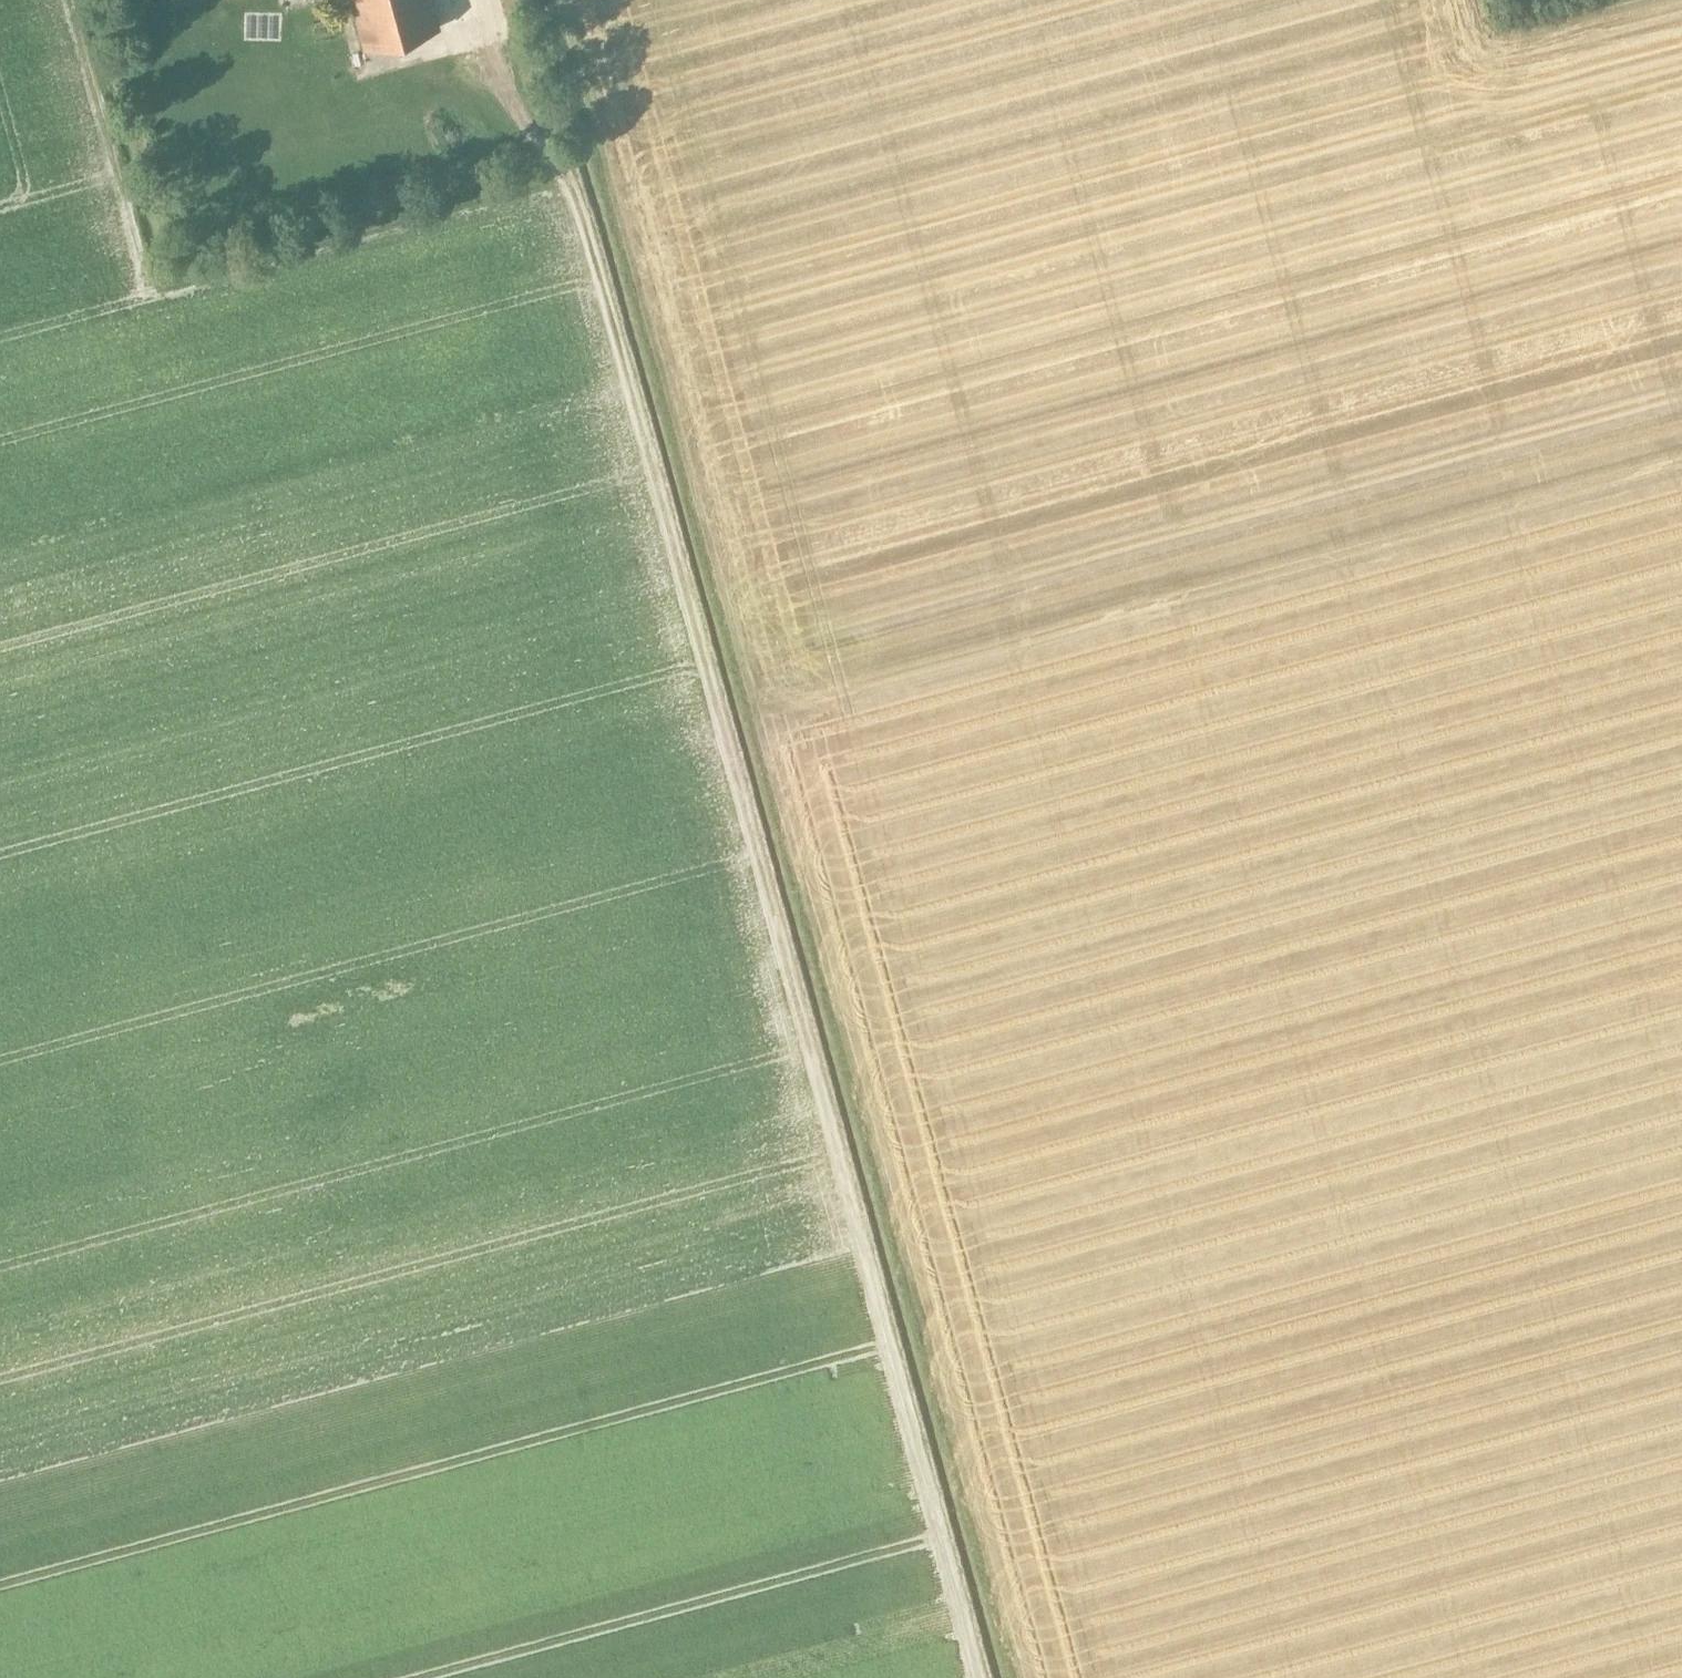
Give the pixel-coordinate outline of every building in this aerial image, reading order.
[(437,27),(430,0),(350,0),(363,47),(437,27)]
